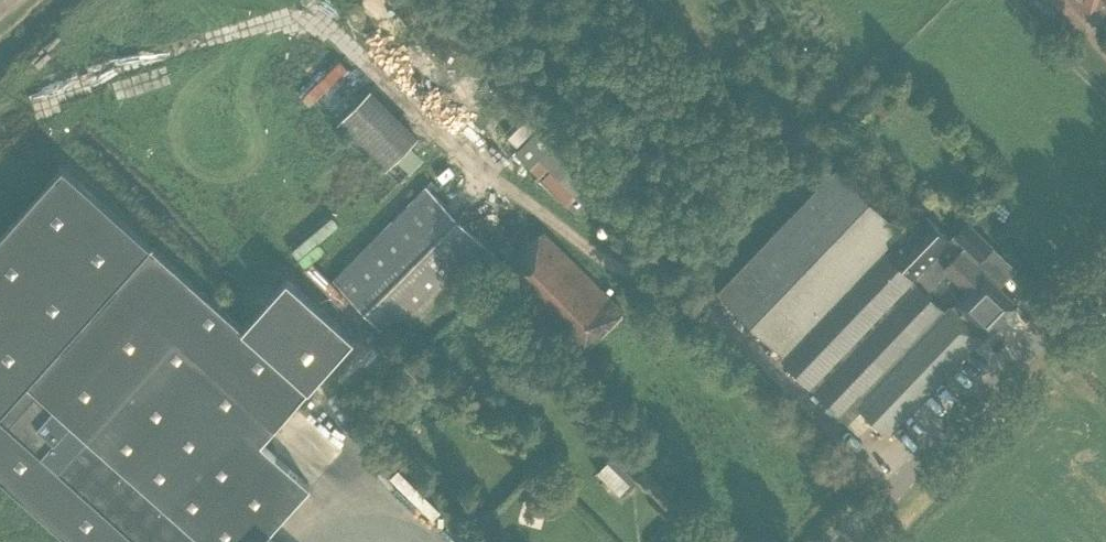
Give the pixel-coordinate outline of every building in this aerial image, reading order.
[(1087,16),(1098,5),(1105,14),(1105,0),(1072,0),(1087,16)] [(410,144),(418,136),(370,88),(338,121),(386,169),(400,183),(424,158),(410,144)] [(600,189),(540,128),(514,153),(566,205),(567,205),(576,214),(600,189)] [(0,236),(0,480),(70,541),(275,541),(268,535),(311,486),(261,442),(354,338),(288,279),(244,329),(63,166),(0,236)] [(794,368),(791,368),(846,419),(859,405),(887,432),(982,334),(981,333),(984,330),(989,335),(1018,304),(984,271),(983,271),(974,263),(992,244),(968,221),(950,239),(925,213),(886,253),(882,248),(902,227),(838,166),(719,291),(783,352),(780,355),(794,368)] [(504,263),(498,257),(427,185),(334,277),(396,340),(477,260),(492,276),(497,271),(565,339),(562,342),(573,353),(576,350),(580,354),(624,310),(544,229),(532,241),(529,238),(504,263)] [(643,471),(620,448),(608,460),(609,461),(599,472),(621,493),(643,471)] [(640,504),(651,486),(641,479),(629,497),(640,504)] [(684,532),(674,541),(694,541),(684,532)]
